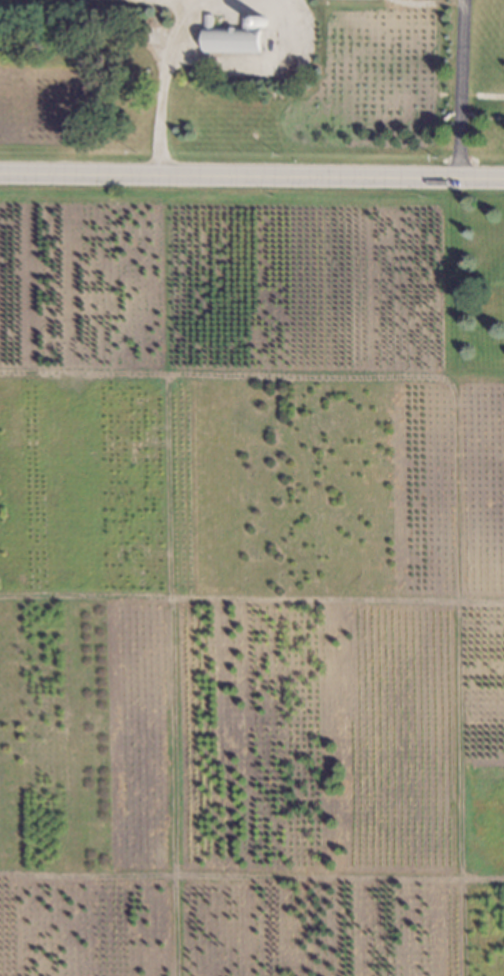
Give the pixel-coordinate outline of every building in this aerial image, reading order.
[(257,50),(199,48),(200,16),(208,17),(208,26),(238,27),(238,18),(251,19),(254,15),(256,13),(262,15),(264,20),(262,24),(258,26),(257,50)] [(155,43),(141,42),(141,27),(156,27),(155,43)]
